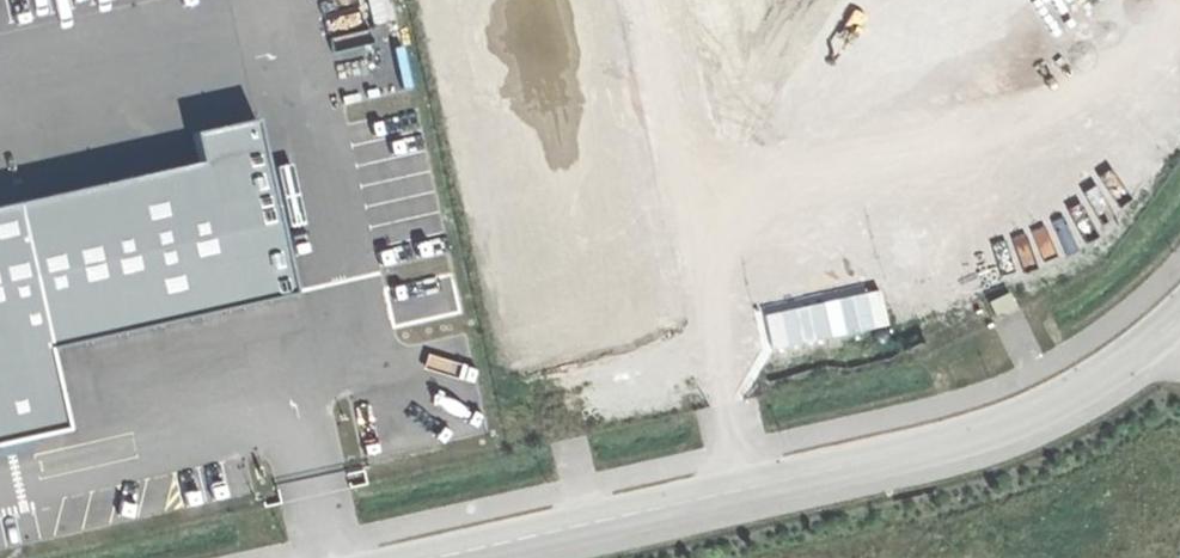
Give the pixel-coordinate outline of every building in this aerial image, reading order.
[(0,212),(0,448),(71,432),(52,350),(299,292),(259,122),(198,136),(205,164),(0,212)]
